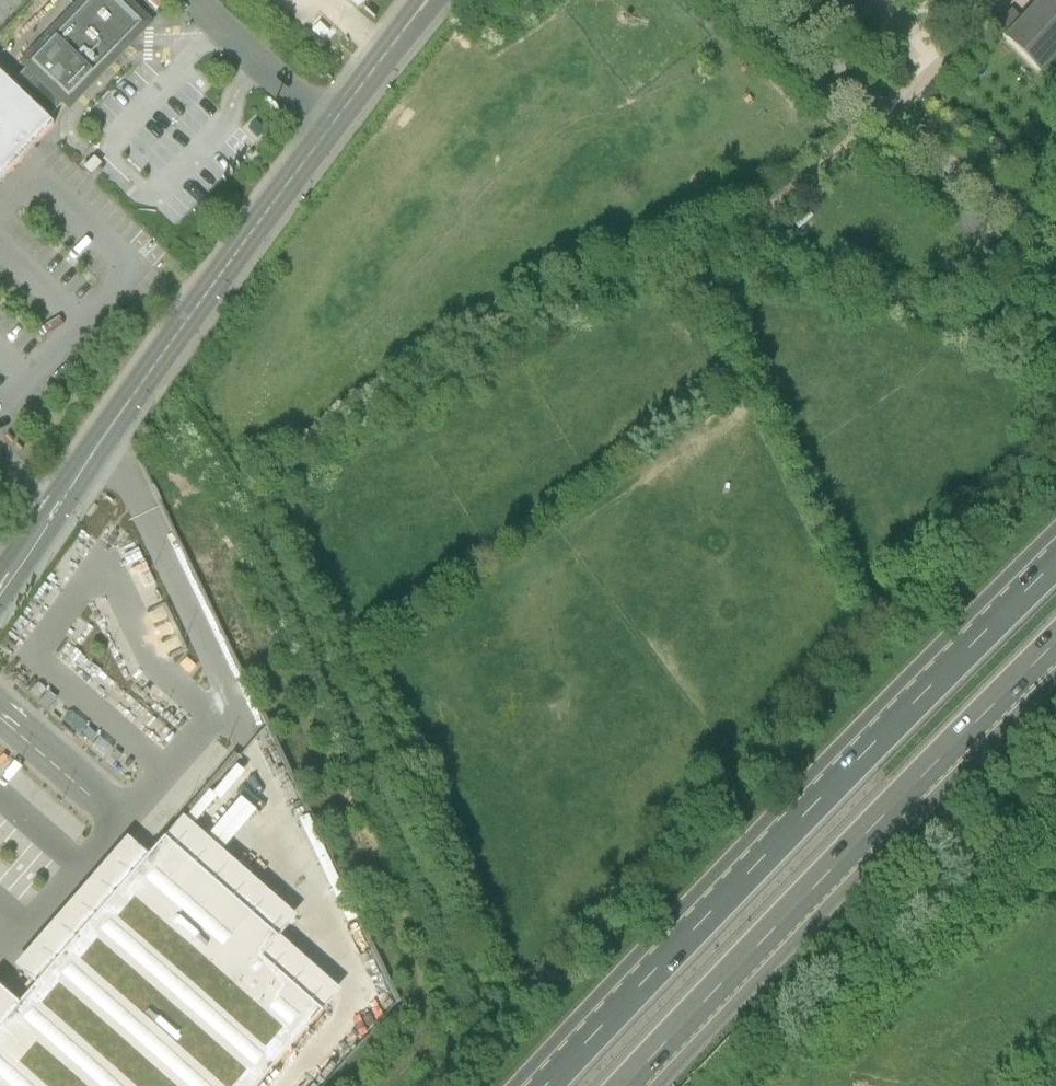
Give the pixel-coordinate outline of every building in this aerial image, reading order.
[(127,0),(82,0),(51,32),(57,38),(33,64),(34,65),(28,71),(27,70),(12,86),(48,121),(64,105),(62,103),(68,97),(69,99),(71,97),(74,99),(75,98),(77,99),(81,95),(79,93),(81,91),(78,89),(103,64),(105,66),(113,58),(110,56),(117,49),(118,50),(119,49),(118,49),(123,43),(125,45),(141,29),(139,26),(146,18),(127,0)] [(979,12),(990,0),(967,0),(979,12)] [(1055,52),(1055,0),(1043,0),(1023,21),(1006,39),(1039,70),(1055,52)] [(995,27),(1006,39),(1023,21),(1011,10),(995,27)] [(55,127),(48,121),(12,86),(0,75),(0,184),(55,127)] [(322,1017),(262,965),(282,942),(169,845),(97,928),(25,1010),(11,999),(0,988),(0,1085),(262,1085),(322,1017)]
